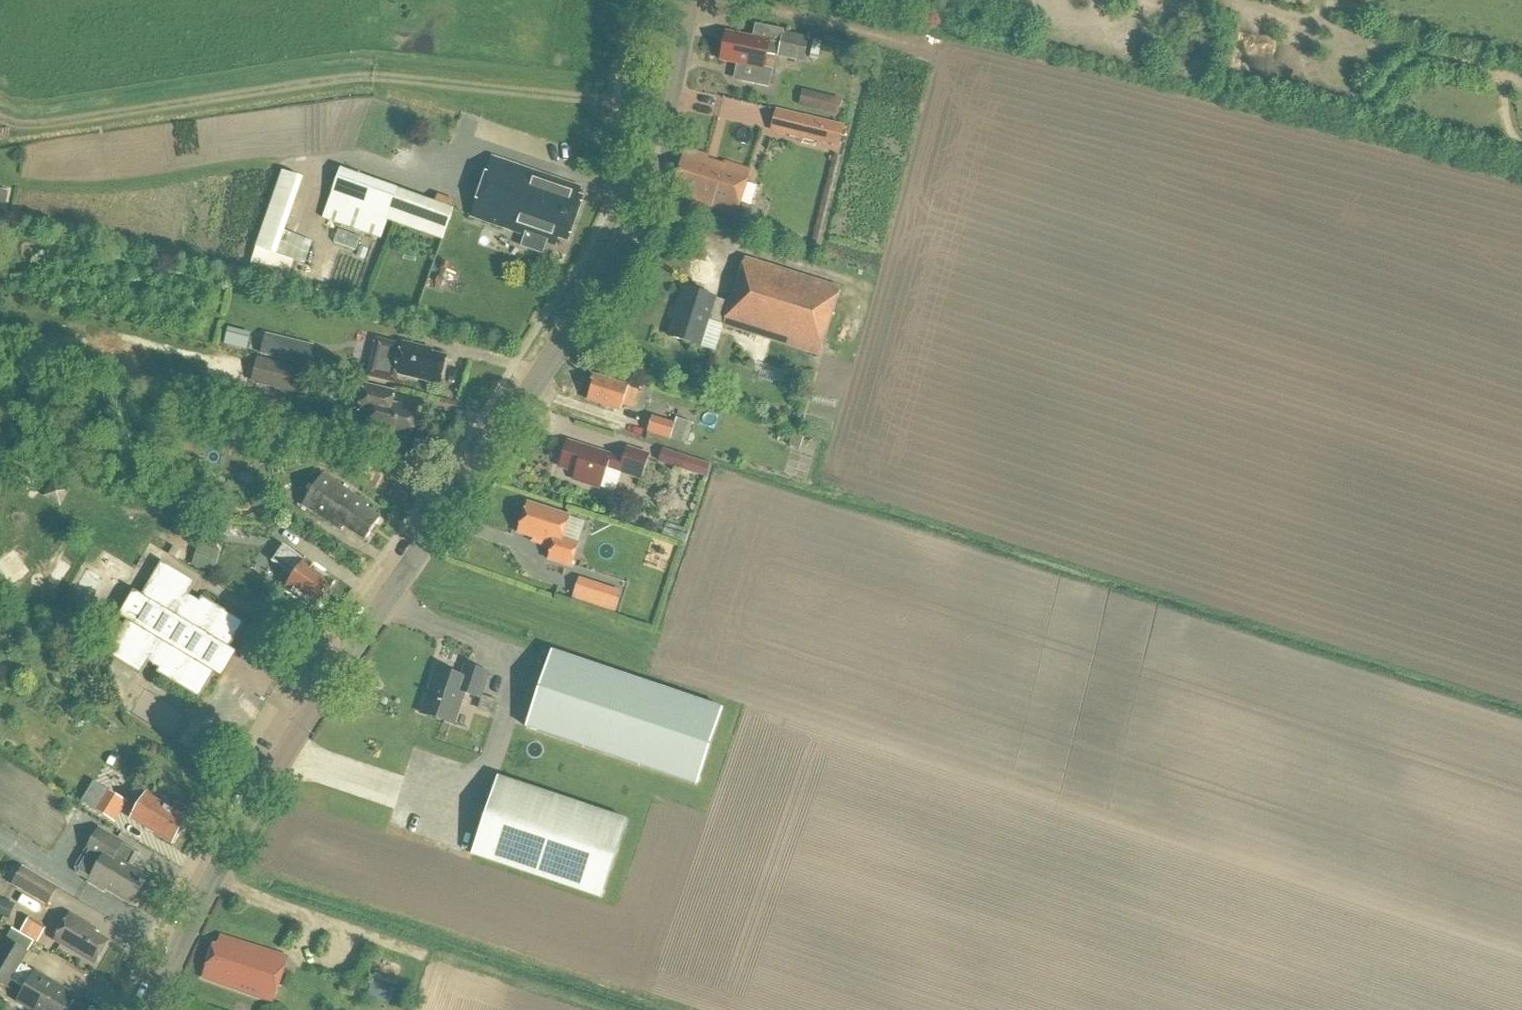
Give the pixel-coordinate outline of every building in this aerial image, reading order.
[(779,57),(778,57),(802,63),(808,39),(784,33),(781,45),(769,43),(769,42),(726,33),(720,61),(737,65),(741,83),(768,88),(772,71),(763,69),(767,54),(779,57)] [(845,101),(821,95),(816,116),(840,122),(845,101)] [(844,127),(826,122),(826,121),(778,109),(772,132),(821,144),(839,148),(844,127)] [(706,157),(690,152),(686,163),(682,162),(671,195),(736,215),(750,171),(720,162),(719,165),(705,161),(706,157)] [(580,198),(575,197),(578,189),(491,158),(470,216),(554,246),(556,239),(565,242),(580,198)] [(293,259),(278,255),(298,176),(276,170),(250,271),(287,281),(293,259)] [(399,189),(388,219),(444,240),(455,209),(399,189)] [(711,319),(724,323),(723,327),(817,358),(840,290),(745,259),(730,304),(686,289),(671,336),(702,346),(711,319)] [(226,327),(222,345),(246,350),(250,332),(226,327)] [(308,367),(313,346),(265,335),(260,355),(308,367)] [(393,375),(438,386),(445,358),(418,351),(418,348),(401,343),(393,375)] [(309,371),(258,358),(251,384),(302,397),(309,371)] [(587,393),(588,393),(586,400),(619,410),(621,405),(631,408),(637,390),(592,376),(587,393)] [(370,415),(367,430),(410,440),(416,411),(391,405),(394,393),(365,386),(359,412),(370,415)] [(647,433),(670,441),(675,424),(653,416),(647,433)] [(692,424),(677,419),(675,424),(670,441),(685,446),(692,424)] [(574,471),(572,479),(600,488),(606,468),(642,479),(649,455),(626,448),(622,460),(566,442),(558,466),(574,471)] [(709,465),(663,450),(658,463),(705,479),(709,465)] [(369,505),(323,476),(302,507),(340,532),(344,527),(365,541),(380,518),(366,509),(369,505)] [(528,502),(519,533),(534,538),(533,542),(553,548),(549,560),(572,567),(580,543),(563,538),(570,516),(528,502)] [(292,576),(284,589),(315,610),(334,582),(283,546),(272,561),(292,576)] [(196,584),(162,563),(142,596),(134,591),(118,617),(126,622),(106,656),(141,676),(149,663),(159,670),(157,674),(200,700),(215,675),(222,679),(223,678),(216,673),(229,651),(237,655),(238,654),(230,649),(245,624),(202,598),(199,603),(189,596),(196,584)] [(575,580),(571,602),(617,610),(621,588),(575,580)] [(551,653),(525,729),(695,788),(721,712),(551,653)] [(438,667),(424,715),(455,725),(465,692),(482,697),(490,674),(470,667),(467,676),(438,667)] [(496,779),(470,854),(599,898),(625,823),(496,779)] [(186,820),(145,794),(148,790),(138,784),(128,800),(136,805),(128,818),(170,844),(186,820)] [(107,791),(94,811),(112,822),(125,802),(107,791)] [(132,904),(148,876),(137,870),(146,855),(125,843),(100,830),(87,853),(101,860),(89,882),(111,894),(112,893),(132,904)] [(22,866),(11,885),(48,907),(59,888),(22,866)] [(7,918),(12,905),(0,901),(0,916),(7,918)] [(89,928),(91,926),(71,915),(55,942),(97,967),(111,942),(89,928)] [(213,944),(201,978),(271,1002),(286,959),(221,936),(218,946),(213,944)] [(6,940),(0,951),(0,986),(7,990),(11,983),(23,990),(19,997),(22,998),(19,1002),(33,1009),(35,1007),(40,1009),(69,1009),(77,997),(23,964),(29,953),(6,940)] [(373,973),(368,999),(391,1003),(397,977),(373,973)]
